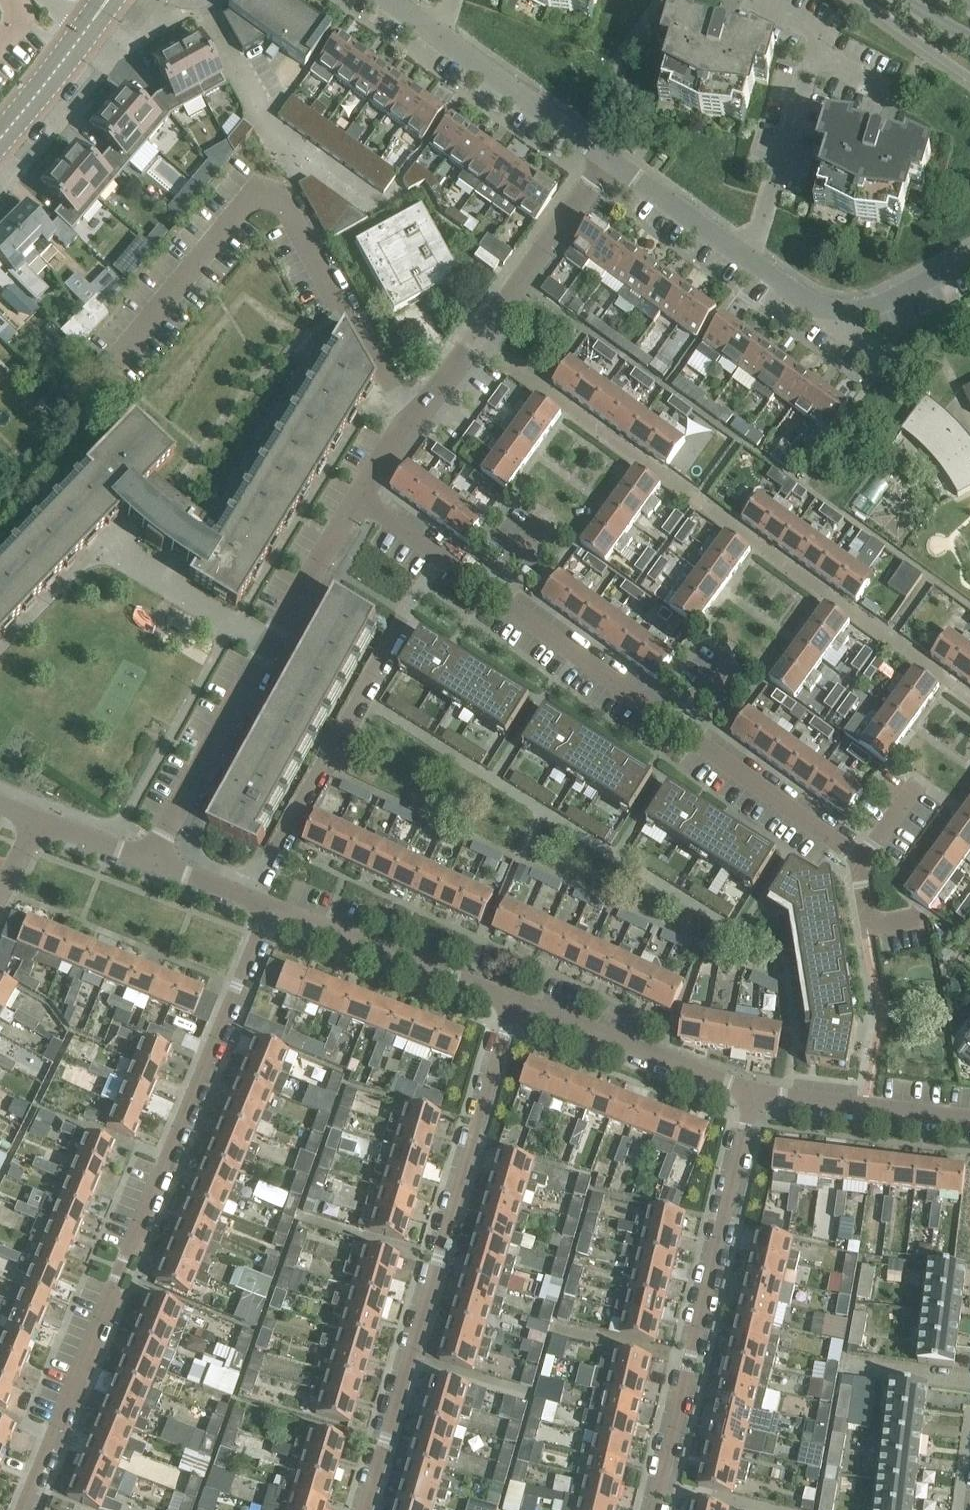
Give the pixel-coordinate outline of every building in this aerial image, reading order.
[(229,12),(221,17),(242,53),(266,39),(304,66),(330,31),(288,0),(246,0),(228,11),(229,12)] [(594,8),(597,0),(532,0),(549,9),(582,12),(580,16),(591,21),(595,8),(594,8)] [(697,25),(698,20),(674,17),(667,43),(666,43),(660,54),(673,58),(664,88),(663,88),(659,100),(671,102),(672,98),(701,113),(733,116),(732,120),(743,125),(747,112),(746,112),(755,82),(768,86),(769,74),(768,73),(775,47),(754,36),(753,42),(739,38),(739,35),(738,32),(737,30),(735,28),(733,26),(730,24),(728,23),(725,23),(722,23),(719,23),(716,24),(714,25),(712,27),(710,29),(697,25)] [(316,64),(310,72),(328,85),(334,77),(355,49),(337,35),(316,64)] [(183,47),(177,50),(203,98),(225,85),(199,36),(182,46),(183,47)] [(355,49),(334,77),(352,90),(372,61),(355,49)] [(177,50),(155,62),(169,89),(155,96),(171,115),(203,98),(177,50)] [(372,61),(352,90),(369,102),(390,74),(372,61)] [(390,74),(369,102),(386,115),(407,86),(390,74)] [(407,86),(386,115),(404,127),(425,99),(407,86)] [(114,101),(107,109),(147,143),(171,115),(155,96),(145,108),(125,91),(116,102),(114,101)] [(292,97),(277,117),(296,130),(310,110),(292,97)] [(404,127),(397,137),(415,150),(443,112),(425,99),(404,127)] [(101,119),(92,130),(112,147),(104,156),(122,172),(129,164),(141,174),(159,153),(147,143),(107,109),(100,117),(101,119)] [(327,123),(310,110),(296,130),(313,142),(327,123)] [(449,117),(428,146),(446,159),(467,130),(449,117)] [(243,122),(227,142),(234,154),(253,131),(243,122)] [(327,123),(313,142),(331,155),(345,136),(327,123)] [(828,164),(819,194),(815,207),(827,208),(828,204),(857,219),(889,222),(888,226),(899,231),(902,218),(910,188),(923,192),(924,180),(923,179),(931,153),(909,143),(908,148),(895,144),(894,141),(894,139),(892,136),(891,134),(889,132),(887,131),(884,130),(882,129),(879,129),(876,129),(874,129),(871,130),(869,132),(867,133),(865,135),(852,131),(854,126),(830,123),(822,149),(821,149),(816,160),(828,164)] [(467,130),(446,159),(464,171),(484,143),(467,130)] [(362,148),(345,136),(331,155),(348,168),(362,148)] [(464,171),(457,181),(474,194),(481,184),(502,155),(484,143),(464,171)] [(65,158),(58,167),(98,200),(122,172),(104,156),(96,165),(76,148),(67,159),(65,158)] [(216,148),(203,155),(218,173),(225,165),(216,148)] [(379,161),(362,148),(348,168),(365,180),(379,161)] [(481,184),(474,194),(492,206),(519,168),(502,155),(481,184)] [(379,161),(365,180),(384,193),(398,174),(379,161)] [(404,179),(402,181),(408,191),(425,182),(433,178),(415,164),(404,179)] [(53,176),(43,187),(63,204),(54,215),(59,219),(72,232),(98,200),(58,167),(51,175),(53,176)] [(519,168),(492,206),(509,219),(516,209),(537,181),(519,168)] [(327,190),(310,178),(298,185),(312,211),(327,190)] [(433,178),(425,182),(427,186),(430,191),(438,187),(433,178)] [(203,191),(191,181),(180,193),(192,203),(203,191)] [(537,181),(516,209),(534,222),(555,194),(537,181)] [(312,211),(320,224),(339,198),(327,190),(312,211)] [(350,207),(339,198),(320,224),(327,238),(350,207)] [(25,205),(5,225),(31,250),(38,257),(50,245),(47,242),(54,235),(67,248),(77,237),(72,232),(59,219),(50,229),(25,205)] [(329,241),(367,219),(350,207),(327,238),(329,241)] [(355,243),(393,313),(459,277),(421,207),(355,243)] [(444,214),(454,222),(459,215),(449,207),(444,214)] [(459,215),(454,222),(462,228),(469,233),(471,235),(478,224),(461,212),(459,215)] [(583,271),(586,267),(610,233),(592,220),(564,258),(583,271)] [(0,230),(0,259),(12,271),(8,275),(37,303),(50,289),(28,268),(38,257),(31,250),(5,225),(0,230)] [(603,280),(608,273),(628,246),(610,233),(586,267),(603,280)] [(478,247),(485,252),(493,240),(487,235),(478,247)] [(493,240),(485,252),(503,266),(512,254),(493,240)] [(608,273),(626,286),(646,259),(628,246),(608,273)] [(124,255),(113,268),(128,280),(138,267),(124,255)] [(618,297),(636,309),(663,271),(646,259),(626,286),(618,297)] [(76,274),(64,286),(85,307),(80,312),(76,316),(92,331),(106,316),(108,315),(106,311),(107,310),(125,287),(107,269),(89,287),(76,274)] [(663,271),(636,309),(653,322),(661,312),(681,284),(663,271)] [(5,293),(1,298),(18,315),(30,303),(31,302),(13,285),(0,272),(0,288),(5,293)] [(541,290),(559,304),(561,301),(568,291),(550,278),(541,290)] [(661,312),(679,324),(699,297),(681,284),(661,312)] [(568,291),(561,301),(566,305),(573,295),(568,291)] [(717,310),(699,297),(679,324),(697,338),(717,310)] [(576,299),(569,308),(577,314),(584,305),(578,300),(576,299)] [(704,342),(696,353),(715,366),(722,356),(742,329),(723,315),(704,342)] [(76,316),(60,334),(75,348),(92,331),(76,316)] [(595,329),(600,322),(591,316),(586,323),(595,329)] [(8,326),(0,318),(0,334),(8,326)] [(595,329),(603,335),(608,328),(600,322),(595,329)] [(570,340),(576,331),(567,324),(561,333),(570,340)] [(22,612),(25,615),(34,605),(32,602),(64,569),(66,571),(76,561),(73,559),(105,525),(108,528),(117,518),(115,516),(126,504),(135,514),(132,517),(139,524),(143,521),(154,529),(145,539),(161,551),(168,540),(179,548),(176,552),(185,558),(188,554),(199,561),(189,578),(236,606),(268,554),(271,556),(278,544),(275,542),(299,503),(302,505),(309,493),(306,491),(330,451),(334,453),(341,441),(338,439),(362,400),(365,402),(372,390),(369,388),(374,380),(343,326),(331,344),(321,338),(310,355),(310,354),(303,365),(304,366),(295,380),(294,380),(287,391),(288,391),(279,406),(278,406),(272,416),(273,417),(263,432),(263,431),(256,442),(257,442),(247,458),(247,457),(240,468),(241,468),(232,483),(231,483),(225,493),(225,494),(216,509),(215,509),(209,519),(198,512),(192,508),(182,500),(172,492),(160,481),(154,475),(174,454),(134,416),(85,467),(90,472),(0,565),(0,635),(22,612)] [(742,329),(722,356),(740,369),(760,341),(742,329)] [(612,342),(630,355),(635,348),(617,335),(612,342)] [(760,341),(740,369),(758,381),(777,354),(760,341)] [(594,348),(603,355),(608,349),(598,342),(594,348)] [(618,356),(608,349),(603,355),(613,362),(618,356)] [(653,360),(644,354),(639,361),(648,367),(653,360)] [(661,354),(652,367),(665,376),(674,363),(661,354)] [(758,381),(752,389),(770,402),(775,394),(795,367),(777,354),(758,381)] [(554,383),(573,397),(596,366),(588,360),(583,368),(571,359),(554,383)] [(603,371),(596,366),(573,397),(592,411),(609,387),(598,379),(603,371)] [(795,367),(775,394),(793,407),(813,380),(795,367)] [(632,375),(642,382),(646,376),(636,369),(632,375)] [(656,383),(646,376),(642,382),(651,389),(656,383)] [(680,376),(673,386),(691,399),(698,389),(680,376)] [(813,380),(793,407),(811,420),(830,392),(813,380)] [(509,390),(502,386),(495,395),(502,400),(509,390)] [(621,395),(609,387),(592,411),(611,425),(634,393),(626,387),(621,395)] [(691,399),(709,412),(714,405),(705,398),(707,396),(698,389),(691,399)] [(830,392),(811,420),(829,433),(849,406),(830,392)] [(958,496),(958,497),(969,491),(969,439),(963,431),(950,417),(936,405),(933,402),(927,398),(930,393),(929,392),(901,431),(902,432),(906,427),(919,438),(932,450),(944,464),(954,478),(963,493),(958,496)] [(611,425),(630,438),(647,414),(636,406),(641,398),(634,393),(611,425)] [(502,400),(495,395),(488,405),(495,410),(502,400)] [(521,402),(516,410),(547,433),(561,414),(537,396),(529,408),(521,402)] [(669,403),(679,410),(684,403),(674,396),(669,403)] [(693,410),(684,403),(679,410),(688,417),(693,410)] [(714,405),(709,412),(726,425),(732,417),(734,414),(725,407),(722,410),(714,405)] [(518,423),(509,434),(534,452),(547,433),(516,410),(510,417),(518,423)] [(659,422),(647,414),(630,438),(649,452),(672,420),(664,415),(659,422)] [(744,437),(751,428),(738,418),(731,428),(744,437)] [(679,426),(672,420),(649,452),(668,466),(685,441),(674,433),(679,426)] [(475,423),(468,433),(474,438),(481,428),(475,423)] [(744,437),(757,447),(764,437),(751,428),(744,437)] [(474,438),(468,433),(461,443),(467,447),(474,438)] [(488,448),(496,453),(520,471),(534,452),(509,434),(501,445),(494,440),(488,448)] [(437,445),(433,451),(442,458),(447,452),(437,445)] [(771,456),(780,463),(785,456),(776,449),(771,456)] [(447,452),(442,458),(452,465),(457,459),(451,455),(447,452)] [(496,453),(482,472),(506,490),(520,471),(496,453)] [(780,463),(788,469),(793,462),(785,456),(780,463)] [(409,464),(391,488),(411,502),(428,478),(409,464)] [(622,487),(654,510),(656,511),(661,503),(652,497),(661,485),(637,468),(622,487)] [(767,476),(784,488),(790,479),(773,468),(767,476)] [(428,478),(411,502),(430,516),(447,492),(436,484),(441,476),(434,471),(428,478)] [(475,472),(470,479),(480,486),(484,479),(475,472)] [(484,479),(480,486),(490,493),(494,486),(484,479)] [(807,492),(797,485),(793,492),(803,499),(807,492)] [(649,518),(654,510),(622,487),(609,506),(633,523),(641,512),(649,518)] [(447,492),(430,516),(448,529),(466,505),(471,498),(464,492),(459,500),(447,492)] [(760,496),(743,520),(762,534),(785,502),(777,497),(772,504),(760,496)] [(466,505),(448,529),(468,543),(485,519),(473,510),(478,503),(471,498),(466,505)] [(785,502),(762,534),(781,548),(799,523),(787,515),(793,508),(785,502)] [(625,535),(633,523),(609,506),(595,525),(627,548),(633,540),(625,535)] [(830,519),(835,512),(825,506),(821,512),(830,519)] [(678,512),(671,522),(677,527),(684,517),(678,512)] [(845,520),(835,512),(830,519),(840,526),(845,520)] [(689,520),(682,530),(690,536),(697,526),(689,520)] [(670,536),(677,527),(671,522),(663,532),(670,536)] [(799,523),(781,548),(800,561),(817,537),(823,529),(815,524),(810,531),(799,523)] [(581,544),(606,562),(614,550),(622,555),(627,548),(595,525),(581,544)] [(817,537),(800,561),(819,575),(836,550),(825,542),(830,535),(823,529),(817,537)] [(682,530),(675,540),(683,545),(690,536),(682,530)] [(863,532),(857,541),(867,548),(868,546),(873,540),(863,533),(863,532)] [(737,569),(750,550),(726,533),(718,544),(710,539),(705,546),(737,569)] [(860,557),(837,588),(857,602),(874,578),(868,573),(885,549),(880,545),(873,540),(868,546),(867,548),(860,557)] [(707,559),(699,571),(723,588),(737,569),(705,546),(699,554),(707,559)] [(579,548),(574,554),(581,559),(585,552),(579,548)] [(650,550),(643,560),(650,564),(657,555),(650,550)] [(836,550),(819,575),(837,588),(860,557),(853,551),(848,559),(836,550)] [(584,561),(594,568),(598,561),(589,554),(584,561)] [(662,558),(655,568),(661,572),(668,563),(662,558)] [(643,574),(650,564),(643,560),(636,569),(643,574)] [(608,569),(598,561),(594,568),(604,575),(608,569)] [(923,576),(904,563),(888,586),(907,599),(923,576)] [(655,568),(648,578),(654,582),(661,572),(655,568)] [(709,607),(723,588),(699,571),(690,582),(683,576),(677,584),(709,607)] [(543,598),(562,612),(580,587),(585,580),(578,574),(572,582),(560,573),(543,598)] [(580,587),(562,612),(581,625),(599,601),(587,593),(593,585),(585,580),(580,587)] [(622,588),(631,595),(636,589),(626,582),(622,588)] [(709,607),(677,584),(672,592),(679,597),(671,609),(695,626),(709,607)] [(646,596),(636,589),(631,595),(641,602),(646,596)] [(233,779),(209,823),(259,847),(266,835),(259,831),(267,816),(272,808),(275,802),(277,799),(284,786),(295,765),(298,760),(304,750),(374,623),(377,617),(337,592),(327,609),(324,607),(317,619),(321,621),(298,662),(295,660),(288,672),(292,674),(269,715),(266,713),(259,725),(262,727),(240,767),(237,765),(230,777),(233,779)] [(867,599),(862,605),(877,616),(882,609),(867,599)] [(581,625),(600,639),(623,607),(615,602),(610,609),(599,601),(581,625)] [(812,624),(836,641),(843,647),(849,639),(841,634),(850,622),(826,604),(812,624)] [(619,652),(636,628),(625,620),(631,613),(623,607),(600,639),(619,652)] [(660,614),(670,621),(674,616),(664,609),(660,614)] [(674,616),(670,621),(667,626),(676,632),(682,622),(674,616)] [(836,641),(812,624),(798,643),(822,660),(830,649),(838,654),(843,647),(836,641)] [(638,666),(661,634),(653,629),(648,636),(636,628),(619,652),(638,666)] [(932,657),(951,671),(969,644),(969,636),(966,633),(961,641),(949,632),(932,657)] [(423,633),(400,670),(401,671),(403,668),(411,672),(409,674),(445,697),(447,695),(455,700),(454,702),(477,667),(455,653),(446,648),(423,633)] [(668,640),(661,634),(638,666),(657,680),(674,655),(663,647),(668,640)] [(822,660),(798,643),(784,661),(816,684),(822,677),(814,671),(822,660)] [(951,671),(969,684),(969,644),(951,671)] [(867,649),(859,658),(866,663),(873,653),(867,649)] [(885,662),(878,657),(871,667),(878,671),(885,662)] [(859,673),(866,663),(859,658),(852,668),(859,673)] [(784,661),(771,681),(795,698),(803,687),(811,692),(816,684),(784,661)] [(477,667),(454,702),(455,703),(456,701),(465,706),(463,708),(500,731),(501,729),(508,733),(506,736),(507,737),(530,700),(507,686),(498,680),(477,667)] [(871,681),(878,671),(871,667),(864,676),(871,681)] [(899,676),(894,683),(901,689),(925,706),(939,687),(915,669),(907,681),(899,676)] [(896,696),(888,707),(912,725),(925,706),(901,689),(894,683),(888,691),(896,696)] [(839,686),(832,696),(839,701),(846,691),(839,686)] [(773,697),(783,704),(788,698),(778,691),(773,697)] [(393,695),(386,706),(393,710),(400,699),(393,695)] [(851,695),(844,704),(851,709),(857,700),(851,695)] [(825,705),(832,710),(839,701),(832,696),(825,705)] [(797,705),(788,698),(783,704),(792,711),(797,705)] [(400,699),(393,710),(399,714),(406,703),(400,699)] [(406,703),(399,714),(406,718),(413,707),(406,703)] [(844,719),(851,709),(844,704),(837,714),(844,719)] [(413,707),(406,718),(413,722),(419,711),(413,707)] [(872,713),(867,721),(898,744),(912,725),(888,707),(880,719),(872,713)] [(546,710),(523,747),(525,748),(527,745),(534,749),(533,751),(570,774),(571,772),(578,777),(577,779),(578,779),(600,744),(578,730),(569,724),(546,710)] [(732,734),(751,748),(774,716),(767,711),(761,718),(749,710),(732,734)] [(419,711),(413,722),(419,726),(426,715),(419,711)] [(426,715),(419,726),(426,731),(433,720),(426,715)] [(782,722),(774,716),(751,748),(770,762),(788,737),(776,729),(782,722)] [(859,716),(854,723),(861,728),(869,734),(860,745),(884,763),(898,744),(867,721),(859,716)] [(820,732),(825,725),(815,718),(810,725),(820,732)] [(835,732),(825,725),(820,732),(830,739),(835,732)] [(449,729),(442,741),(448,745),(455,733),(449,729)] [(455,733),(448,745),(455,749),(462,737),(455,733)] [(770,762),(789,775),(812,743),(814,741),(806,735),(799,745),(788,737),(770,762)] [(462,737),(455,749),(461,753),(468,742),(462,737)] [(468,742),(461,753),(468,757),(475,746),(468,742)] [(820,749),(812,743),(789,775),(808,789),(825,765),(814,757),(820,749)] [(600,744),(578,779),(579,780),(580,778),(588,783),(587,785),(623,808),(624,806),(632,810),(630,813),(631,814),(654,777),(631,763),(622,757),(600,744)] [(475,746),(468,757),(475,761),(481,750),(475,746)] [(853,746),(848,752),(858,759),(863,753),(853,746)] [(481,750),(475,761),(481,765),(488,754),(481,750)] [(863,753),(858,759),(867,766),(872,760),(863,753)] [(808,789),(827,803),(850,771),(842,765),(837,773),(825,765),(808,789)] [(857,776),(850,771),(827,803),(846,817),(863,792),(852,784),(857,776)] [(517,772),(510,783),(516,787),(523,776),(517,772)] [(523,776),(516,787),(523,791),(530,780),(523,776)] [(530,780),(523,791),(530,795),(537,784),(530,780)] [(343,782),(340,790),(354,796),(358,790),(358,789),(343,782)] [(537,784),(530,795),(536,800),(543,788),(537,784)] [(647,824),(642,832),(662,844),(667,835),(693,851),(694,849),(702,854),(701,856),(701,857),(724,821),(702,808),(702,807),(693,802),(692,801),(670,787),(647,824)] [(543,788),(536,800),(543,804),(550,792),(543,788)] [(369,803),(372,796),(358,789),(358,790),(354,796),(369,803)] [(319,806),(333,812),(340,797),(326,791),(319,806)] [(550,792),(543,804),(549,808),(557,796),(550,792)] [(384,810),(398,817),(401,810),(401,809),(387,803),(384,810)] [(960,817),(969,825),(969,803),(960,817)] [(572,806),(565,818),(572,822),(579,810),(572,806)] [(416,816),(401,809),(401,810),(398,817),(413,823),(416,816)] [(579,810),(572,822),(578,826),(585,815),(579,810)] [(585,815),(578,826),(585,830),(592,819),(585,815)] [(328,853),(341,826),(318,816),(305,843),(328,853)] [(341,826),(328,853),(350,863),(362,836),(351,831),(356,822),(345,817),(341,826)] [(960,817),(946,836),(969,853),(969,825),(960,817)] [(592,819),(585,830),(591,834),(598,823),(592,819)] [(724,821),(701,857),(702,857),(704,855),(712,860),(710,862),(747,885),(748,883),(755,887),(753,890),(754,891),(777,854),(755,840),(745,835),(724,821)] [(445,830),(445,829),(430,823),(427,830),(441,837),(445,830)] [(598,823),(591,834),(598,838),(605,827),(598,823)] [(605,827),(598,838),(605,842),(612,831),(605,827)] [(445,830),(441,837),(456,844),(459,836),(445,829),(445,830)] [(362,836),(350,863),(372,874),(388,837),(377,832),(373,841),(362,836)] [(946,836),(933,855),(957,872),(965,861),(969,865),(969,853),(946,836)] [(388,837),(372,874),(393,884),(406,856),(395,851),(399,842),(388,837)] [(474,843),(471,850),(485,857),(488,850),(474,843)] [(640,849),(633,860),(640,864),(647,853),(640,849)] [(488,850),(485,857),(500,864),(503,856),(488,850)] [(647,853),(640,864),(646,868),(654,857),(647,853)] [(957,872),(933,855),(919,873),(951,896),(956,889),(949,883),(957,872)] [(415,894),(428,867),(406,856),(393,884),(415,894)] [(654,857),(646,868),(653,872),(660,861),(654,857)] [(660,861),(653,872),(660,877),(667,865),(660,861)] [(793,866),(770,901),(772,902),(796,916),(809,994),(813,1021),(806,1022),(808,1030),(807,1030),(807,1032),(813,1033),(808,1065),(848,1072),(854,1038),(856,1025),(855,1014),(848,1015),(845,1001),(852,1000),(850,984),(850,983),(843,985),(840,971),(847,969),(845,953),(838,954),(836,940),(843,939),(842,939),(840,922),(833,923),(831,909),(838,908),(833,878),(832,876),(832,875),(831,875),(831,874),(830,874),(829,874),(829,873),(828,873),(827,873),(826,874),(825,874),(824,874),(824,875),(823,875),(820,881),(813,877),(793,864),(793,866)] [(521,865),(514,880),(526,886),(530,877),(533,870),(521,865)] [(667,865),(660,877),(666,881),(673,869),(667,865)] [(449,877),(428,867),(415,894),(437,904),(449,877)] [(673,869),(666,881),(673,885),(680,873),(673,869)] [(530,877),(544,884),(547,877),(533,870),(530,877)] [(437,904),(459,914),(471,887),(475,878),(465,873),(460,882),(449,877),(437,904)] [(945,904),(951,896),(919,873),(905,892),(929,910),(938,899),(945,904)] [(562,884),(547,877),(544,884),(559,891),(562,884)] [(696,883),(688,895),(695,899),(702,887),(696,883)] [(494,897),(471,887),(459,914),(481,924),(494,897)] [(702,887),(695,899),(702,903),(709,891),(702,887)] [(588,904),(591,897),(576,890),(573,897),(588,904)] [(709,891),(702,903),(708,907),(715,896),(709,891)] [(725,895),(722,899),(728,903),(731,899),(725,895)] [(715,896),(708,907),(715,911),(722,900),(715,896)] [(588,904),(602,911),(605,904),(591,897),(588,904)] [(722,900),(715,911),(721,915),(729,904),(722,900)] [(531,914),(508,904),(495,931),(518,941),(531,914)] [(729,904),(721,915),(728,919),(735,908),(729,904)] [(969,912),(969,910),(964,906),(957,916),(964,921),(969,912)] [(617,918),(632,924),(635,917),(620,911),(617,918)] [(552,924),(531,914),(518,941),(540,951),(552,924)] [(3,974),(9,963),(11,960),(22,964),(18,972),(29,978),(33,969),(35,963),(39,954),(50,928),(27,919),(25,923),(11,917),(0,943),(0,972),(3,974)] [(649,924),(635,917),(632,924),(646,931),(649,924)] [(561,962),(574,934),(552,924),(540,951),(561,962)] [(578,925),(574,934),(561,962),(583,972),(596,944),(585,939),(589,930),(578,925)] [(50,928),(39,954),(61,963),(72,937),(50,928)] [(661,938),(675,945),(679,937),(671,934),(664,931),(661,938)] [(947,934),(940,944),(946,948),(953,948),(957,942),(957,941),(947,934)] [(72,937),(61,963),(72,968),(68,978),(79,982),(83,972),(93,946),(72,937)] [(683,939),(679,937),(675,945),(690,951),(693,944),(683,939)] [(618,955),(596,944),(583,972),(605,982),(618,955)] [(605,982),(627,992),(639,965),(629,960),(633,951),(622,945),(618,955),(605,982)] [(93,946),(83,972),(105,981),(115,955),(93,946)] [(719,967),(723,958),(719,956),(713,953),(708,962),(719,967)] [(115,955),(105,981),(127,990),(137,964),(115,955)] [(730,973),(734,963),(727,960),(723,958),(719,967),(730,973)] [(137,964),(127,990),(149,999),(159,973),(137,964)] [(266,970),(260,987),(288,998),(284,1008),(294,1011),(308,975),(285,966),(283,970),(269,964),(266,970)] [(661,975),(639,965),(627,992),(649,1002),(661,975)] [(18,972),(14,980),(24,986),(29,978),(18,972)] [(761,986),(765,977),(764,977),(756,973),(754,972),(750,981),(761,986)] [(159,973),(149,999),(171,1008),(181,982),(159,973)] [(308,975),(294,1011),(303,1015),(306,1004),(320,1009),(330,983),(308,975)] [(649,1002),(671,1012),(683,985),(661,975),(649,1002)] [(765,977),(761,986),(764,988),(778,994),(777,983),(772,981),(765,977)] [(29,978),(24,986),(35,992),(40,985),(29,978)] [(4,1010),(16,989),(0,979),(0,1007),(4,1010)] [(82,985),(78,983),(74,981),(69,993),(77,996),(82,985)] [(181,982),(171,1008),(208,1023),(217,1001),(202,995),(204,991),(181,982)] [(330,983),(320,1009),(333,1014),(329,1025),(338,1028),(352,992),(330,983)] [(352,992),(338,1028),(347,1032),(351,1021),(364,1026),(374,1000),(352,992)] [(77,996),(69,993),(64,1005),(73,1008),(77,996)] [(119,1009),(122,1001),(111,996),(108,1004),(119,1009)] [(374,1000),(364,1026),(376,1031),(372,1041),(382,1045),(396,1009),(374,1000)] [(122,1001),(119,1009),(131,1014),(134,1006),(122,1001)] [(710,1016),(705,1046),(729,1050),(734,1021),(724,1019),(725,1009),(712,1006),(710,1016)] [(9,1026),(13,1020),(15,1016),(4,1010),(0,1007),(0,1021),(9,1026)] [(396,1009),(382,1045),(393,1049),(397,1039),(408,1043),(418,1017),(396,1009)] [(298,1014),(293,1012),(289,1011),(285,1023),(289,1024),(293,1026),(298,1014)] [(15,1016),(13,1020),(24,1026),(28,1018),(17,1012),(15,1016)] [(710,1016),(686,1012),(681,1041),(705,1046),(710,1016)] [(418,1017),(408,1043),(431,1052),(441,1026),(418,1017)] [(28,1018),(24,1026),(51,1041),(53,1037),(37,1028),(39,1024),(28,1018)] [(758,1025),(734,1021),(729,1050),(752,1054),(758,1025)] [(293,1026),(289,1024),(281,1043),(303,1052),(309,1038),(291,1031),(293,1026)] [(147,1033),(158,1038),(162,1030),(150,1025),(147,1033)] [(275,1025),(270,1038),(280,1042),(286,1029),(275,1025)] [(752,1054),(777,1059),(782,1029),(758,1025),(752,1054)] [(441,1026),(431,1052),(453,1061),(463,1034),(441,1026)] [(333,1028),(328,1039),(336,1043),(341,1031),(333,1028)] [(129,1042),(132,1033),(121,1029),(117,1037),(129,1042)] [(173,1035),(162,1030),(158,1038),(170,1043),(173,1035)] [(195,1053),(200,1042),(185,1035),(180,1047),(195,1053)] [(143,1038),(134,1061),(158,1071),(162,1061),(166,1062),(171,1050),(143,1038)] [(332,1054),(336,1043),(328,1039),(326,1045),(309,1038),(303,1052),(320,1059),(324,1051),(332,1054)] [(46,1060),(54,1065),(65,1044),(56,1039),(46,1060)] [(255,1039),(247,1059),(289,1077),(292,1068),(282,1063),(287,1052),(255,1039)] [(958,1056),(969,1065),(969,1039),(958,1056)] [(377,1045),(373,1057),(381,1060),(386,1048),(377,1045)] [(368,1068),(373,1070),(376,1072),(381,1060),(373,1057),(368,1068)] [(11,1073),(13,1069),(15,1066),(5,1059),(0,1067),(11,1073)] [(247,1059),(239,1079),(270,1092),(280,1097),(285,1086),(289,1077),(247,1059)] [(531,1060),(521,1086),(544,1095),(554,1069),(531,1060)] [(134,1061),(125,1083),(153,1094),(158,1082),(154,1080),(158,1071),(134,1061)] [(78,1062),(76,1067),(89,1073),(91,1067),(78,1062)] [(414,1085),(422,1088),(430,1065),(422,1062),(414,1085)] [(91,1069),(89,1073),(100,1077),(104,1069),(92,1064),(91,1069)] [(104,1069),(100,1077),(112,1082),(114,1078),(115,1074),(104,1069)] [(544,1095),(539,1106),(544,1108),(550,1110),(554,1099),(566,1104),(576,1077),(554,1069),(544,1095)] [(333,1073),(326,1092),(337,1096),(344,1077),(333,1073)] [(576,1077),(566,1104),(588,1112),(598,1086),(576,1077)] [(109,1081),(102,1099),(116,1104),(140,1115),(144,1105),(148,1106),(153,1094),(125,1083),(114,1078),(112,1082),(109,1081)] [(239,1079),(230,1099),(262,1112),(270,1092),(239,1079)] [(309,1086),(302,1105),(310,1108),(321,1113),(330,1116),(331,1117),(339,1098),(337,1097),(317,1089),(309,1086)] [(598,1086),(588,1112),(610,1120),(620,1094),(598,1086)] [(349,1111),(351,1112),(357,1093),(346,1089),(339,1108),(349,1111)] [(429,1095),(426,1104),(441,1108),(441,1105),(444,1097),(430,1092),(429,1095)] [(620,1094),(610,1120),(632,1129),(642,1103),(620,1094)] [(14,1099),(8,1113),(22,1120),(29,1106),(14,1099)] [(230,1099),(222,1119),(254,1133),(258,1121),(268,1126),(272,1117),(262,1112),(230,1099)] [(642,1103),(632,1129),(655,1137),(665,1111),(642,1103)] [(140,1115),(116,1104),(107,1127),(134,1138),(140,1126),(136,1124),(140,1115)] [(392,1114),(389,1123),(433,1136),(439,1114),(406,1105),(402,1117),(392,1114)] [(544,1108),(539,1106),(535,1105),(531,1116),(539,1120),(544,1108)] [(39,1109),(26,1135),(43,1142),(55,1116),(39,1109)] [(99,1114),(98,1114),(87,1109),(84,1118),(96,1122),(99,1114)] [(339,1109),(332,1128),(344,1132),(350,1113),(339,1109)] [(655,1137),(650,1149),(669,1155),(673,1157),(687,1120),(665,1111),(655,1137)] [(326,1128),(330,1116),(319,1112),(312,1131),(323,1135),(326,1128)] [(23,1124),(0,1115),(0,1145),(12,1151),(23,1124)] [(531,1116),(526,1128),(531,1130),(532,1131),(535,1131),(539,1120),(531,1116)] [(222,1119),(214,1140),(256,1157),(259,1148),(249,1144),(254,1133),(222,1119)] [(687,1120),(673,1157),(677,1159),(695,1166),(699,1154),(709,1128),(687,1120)] [(580,1122),(575,1133),(584,1137),(588,1125),(580,1122)] [(389,1123),(387,1132),(397,1135),(394,1147),(427,1157),(433,1136),(389,1123)] [(76,1129),(64,1124),(61,1132),(72,1137),(76,1129)] [(336,1153),(343,1134),(331,1130),(325,1149),(336,1153)] [(87,1133),(78,1156),(102,1166),(106,1156),(109,1158),(115,1145),(87,1133)] [(305,1152),(316,1156),(323,1137),(311,1133),(305,1152)] [(579,1148),(584,1137),(575,1133),(571,1145),(579,1148)] [(624,1138),(619,1150),(628,1153),(633,1141),(624,1138)] [(214,1140),(206,1160),(237,1173),(242,1162),(252,1166),(256,1157),(214,1140)] [(342,1141),(339,1152),(354,1156),(357,1145),(342,1141)] [(380,1155),(377,1165),(421,1177),(427,1157),(394,1147),(383,1144),(380,1155)] [(797,1176),(801,1148),(776,1145),(773,1173),(774,1173),(773,1184),(796,1186),(797,1176)] [(801,1148),(797,1176),(821,1179),(824,1151),(801,1148)] [(336,1153),(325,1149),(318,1168),(329,1172),(336,1153)] [(628,1153),(619,1150),(615,1162),(624,1165),(628,1153)] [(501,1151),(495,1171),(539,1184),(544,1186),(547,1176),(531,1171),(534,1161),(501,1151)] [(824,1151),(821,1179),(844,1182),(848,1154),(824,1151)] [(293,1172),(308,1178),(315,1158),(301,1152),(293,1172)] [(848,1154),(844,1182),(868,1185),(871,1156),(848,1154)] [(668,1155),(663,1167),(673,1170),(677,1159),(673,1157),(669,1155),(668,1155)] [(62,1163),(58,1174),(69,1178),(96,1189),(101,1177),(98,1175),(102,1166),(78,1156),(73,1167),(62,1163)] [(871,1156),(868,1185),(891,1187),(895,1159),(871,1156)] [(36,1159),(34,1164),(32,1167),(44,1172),(47,1164),(36,1159)] [(895,1159),(891,1187),(915,1190),(918,1162),(895,1159)] [(206,1160),(197,1180),(239,1197),(243,1188),(233,1184),(237,1173),(206,1160)] [(918,1162),(915,1190),(928,1192),(927,1206),(932,1207),(937,1207),(937,1205),(938,1193),(942,1165),(918,1162)] [(56,1177),(57,1173),(59,1169),(47,1164),(44,1172),(56,1177)] [(377,1165),(374,1174),(385,1177),(381,1189),(414,1198),(421,1177),(377,1165)] [(942,1165),(938,1193),(962,1196),(966,1168),(942,1165)] [(668,1182),(673,1170),(663,1167),(659,1179),(668,1182)] [(329,1174),(317,1170),(311,1189),(322,1193),(329,1174)] [(495,1171),(489,1192),(522,1202),(526,1190),(536,1193),(539,1184),(495,1171)] [(308,1178),(297,1174),(290,1193),(301,1197),(308,1178)] [(580,1175),(575,1194),(586,1197),(592,1178),(588,1177),(580,1175)] [(69,1178),(60,1200),(84,1210),(88,1200),(91,1202),(96,1189),(69,1178)] [(197,1180),(189,1200),(221,1213),(226,1202),(236,1206),(239,1197),(197,1180)] [(791,1187),(789,1200),(798,1201),(800,1188),(791,1187)] [(368,1197),(365,1206),(408,1219),(414,1198),(381,1189),(378,1200),(368,1197)] [(311,1190),(303,1211),(315,1214),(319,1201),(332,1205),(355,1212),(358,1204),(335,1197),(312,1190),(311,1190)] [(489,1192),(483,1213),(527,1226),(529,1216),(519,1213),(522,1202),(489,1192)] [(672,1192),(669,1201),(679,1205),(683,1196),(672,1192)] [(599,1216),(605,1197),(593,1193),(588,1212),(599,1216)] [(838,1193),(836,1205),(845,1207),(847,1194),(838,1193)] [(46,1194),(39,1212),(41,1213),(39,1217),(41,1218),(78,1233),(83,1221),(80,1219),(84,1210),(60,1200),(50,1196),(46,1194)] [(283,1215),(294,1219),(300,1200),(289,1196),(283,1215)] [(574,1198),(568,1217),(580,1220),(585,1201),(574,1198)] [(885,1199),(884,1211),(893,1212),(894,1200),(885,1199)] [(189,1200),(181,1220),(223,1237),(226,1228),(216,1224),(221,1213),(189,1200)] [(798,1201),(789,1200),(788,1212),(793,1213),(797,1213),(798,1201)] [(18,1203),(16,1208),(14,1211),(26,1216),(29,1208),(18,1203)] [(844,1219),(845,1207),(836,1205),(835,1218),(844,1219)] [(937,1207),(932,1207),(931,1217),(940,1218),(942,1206),(937,1205),(937,1207)] [(363,1206),(357,1227),(369,1231),(402,1241),(408,1219),(365,1206),(363,1206)] [(638,1216),(636,1226),(680,1236),(685,1214),(652,1206),(649,1219),(638,1216)] [(29,1208),(26,1216),(38,1221),(39,1217),(41,1213),(39,1212),(29,1208)] [(891,1225),(893,1212),(884,1211),(882,1224),(891,1225)] [(483,1213),(477,1234),(510,1244),(513,1232),(524,1235),(527,1226),(483,1213)] [(294,1219),(283,1215),(276,1233),(287,1237),(294,1219)] [(593,1238),(599,1218),(587,1215),(582,1234),(593,1238)] [(563,1236),(574,1239),(580,1220),(568,1217),(563,1236)] [(939,1231),(940,1218),(931,1217),(930,1229),(939,1231)] [(41,1218),(32,1240),(66,1254),(70,1244),(73,1245),(78,1233),(41,1218)] [(853,1242),(854,1237),(856,1221),(844,1219),(841,1219),(838,1240),(849,1242),(853,1242)] [(181,1220),(173,1240),(204,1253),(209,1242),(219,1246),(223,1237),(181,1220)] [(779,1221),(777,1230),(790,1233),(791,1224),(792,1223),(779,1221)] [(620,1222),(618,1231),(628,1234),(625,1245),(631,1247),(641,1249),(675,1257),(680,1236),(636,1226),(620,1222)] [(308,1232),(297,1228),(290,1247),(302,1251),(308,1232)] [(759,1232),(754,1253),(798,1264),(800,1254),(790,1252),(792,1240),(759,1232)] [(477,1234),(471,1255),(514,1267),(517,1258),(507,1255),(510,1244),(477,1234)] [(576,1253),(588,1257),(593,1238),(582,1234),(576,1253)] [(287,1239),(276,1235),(272,1244),(283,1248),(287,1239)] [(562,1239),(556,1259),(568,1262),(573,1243),(562,1239)] [(32,1240),(23,1261),(60,1277),(65,1265),(62,1263),(66,1254),(32,1240)] [(173,1240),(164,1260),(206,1277),(210,1268),(200,1264),(204,1253),(173,1240)] [(351,1255),(348,1265),(391,1277),(398,1256),(365,1246),(361,1258),(351,1255)] [(8,1260),(11,1252),(0,1247),(0,1257),(8,1260)] [(284,1266),(295,1270),(302,1251),(290,1247),(284,1266)] [(628,1259),(626,1268),(670,1278),(675,1257),(641,1249),(631,1247),(628,1259)] [(23,1257),(11,1252),(8,1260),(20,1265),(23,1257)] [(754,1253),(749,1275),(782,1282),(785,1271),(796,1273),(798,1264),(754,1253)] [(471,1255),(465,1276),(498,1285),(508,1288),(514,1267),(471,1255)] [(858,1258),(847,1256),(843,1275),(855,1277),(858,1258)] [(279,1261),(268,1257),(261,1276),(273,1279),(279,1261)] [(562,1282),(568,1262),(556,1259),(551,1278),(562,1282)] [(164,1260),(156,1281),(188,1294),(192,1282),(207,1288),(211,1279),(206,1277),(164,1260)] [(23,1261),(18,1273),(28,1277),(24,1288),(48,1298),(52,1288),(55,1289),(60,1277),(23,1261)] [(348,1265),(345,1274),(356,1277),(352,1289),(385,1298),(391,1277),(348,1265)] [(963,1286),(965,1269),(931,1265),(929,1281),(963,1286)] [(573,1266),(570,1276),(582,1279),(584,1270),(573,1266)] [(876,1268),(863,1266),(861,1277),(874,1279),(876,1268)] [(626,1268),(624,1278),(634,1280),(631,1292),(665,1300),(670,1278),(626,1268)] [(265,1301),(272,1281),(243,1269),(234,1289),(265,1301)] [(283,1269),(276,1288),(287,1292),(294,1273),(283,1269)] [(749,1275),(744,1296),(777,1304),(790,1306),(795,1285),(794,1285),(782,1282),(749,1275)] [(843,1275),(840,1295),(851,1297),(855,1278),(843,1275)] [(465,1276),(459,1296),(502,1309),(505,1300),(508,1288),(498,1285),(465,1276)] [(576,1299),(582,1279),(570,1276),(564,1295),(576,1299)] [(872,1290),(874,1279),(861,1277),(859,1287),(872,1290)] [(546,1284),(542,1298),(556,1302),(562,1283),(553,1281),(552,1285),(546,1284)] [(927,1297),(961,1302),(963,1286),(929,1281),(927,1297)] [(870,1300),(872,1291),(872,1290),(859,1287),(857,1298),(870,1300)] [(24,1288),(15,1310),(42,1321),(47,1308),(44,1307),(48,1298),(24,1288)] [(276,1289),(269,1308),(280,1312),(287,1293),(276,1289)] [(334,1296),(332,1305),(336,1306),(379,1319),(385,1298),(352,1289),(349,1300),(338,1297),(335,1296),(334,1296)] [(621,1289),(616,1310),(660,1321),(665,1300),(631,1292),(621,1289)] [(150,1295),(141,1316),(183,1333),(187,1324),(189,1325),(194,1313),(182,1308),(158,1299),(150,1295)] [(459,1296),(453,1317),(486,1327),(489,1315),(499,1318),(502,1309),(459,1296)] [(744,1296),(739,1317),(772,1325),(783,1327),(788,1306),(777,1304),(744,1296)] [(839,1296),(836,1316),(848,1318),(851,1298),(839,1296)] [(927,1297),(925,1313),(959,1318),(961,1302),(927,1297)] [(260,1314),(265,1303),(253,1298),(249,1309),(260,1314)] [(558,1319),(569,1322),(572,1311),(575,1303),(563,1300),(558,1319)] [(544,1301),(539,1320),(551,1323),(556,1304),(544,1301)] [(0,1316),(0,1317),(10,1321),(6,1332),(30,1341),(34,1332),(37,1333),(42,1321),(15,1310),(5,1305),(0,1316)] [(332,1305),(331,1306),(335,1307),(333,1316),(336,1317),(343,1319),(340,1331),(373,1340),(379,1319),(336,1306),(332,1305)] [(616,1310),(614,1320),(624,1322),(621,1335),(655,1342),(660,1321),(616,1310)] [(843,1341),(847,1320),(815,1312),(811,1334),(821,1336),(828,1338),(843,1341)] [(867,1316),(854,1313),(852,1324),(866,1326),(867,1316)] [(925,1313),(923,1330),(958,1334),(959,1318),(925,1313)] [(141,1316),(133,1336),(165,1349),(175,1353),(179,1342),(183,1333),(141,1316)] [(453,1317),(447,1338),(490,1351),(493,1341),(482,1338),(486,1327),(453,1317)] [(530,1317),(527,1330),(532,1331),(530,1340),(545,1344),(551,1323),(539,1320),(530,1317)] [(739,1317),(734,1338),(778,1348),(780,1339),(769,1336),(772,1325),(739,1317)] [(277,1322),(265,1318),(262,1329),(273,1333),(277,1322)] [(864,1337),(866,1326),(852,1324),(851,1334),(864,1337)] [(24,1365),(29,1352),(26,1351),(30,1341),(6,1332),(0,1329),(0,1355),(24,1365)] [(255,1348),(266,1352),(273,1333),(262,1329),(255,1348)] [(958,1334),(923,1330),(921,1346),(956,1350),(958,1334)] [(322,1338),(320,1347),(324,1348),(367,1361),(373,1340),(340,1331),(337,1342),(326,1339),(322,1338)] [(235,1352),(246,1356),(253,1337),(241,1333),(235,1352)] [(862,1347),(863,1339),(864,1337),(851,1334),(849,1345),(862,1347)] [(548,1357),(556,1359),(564,1361),(570,1339),(554,1335),(548,1357)] [(133,1336),(125,1356),(167,1373),(170,1364),(160,1360),(165,1349),(133,1336)] [(210,1344),(193,1338),(189,1349),(206,1355),(210,1344)] [(447,1338),(440,1361),(473,1370),(477,1357),(487,1360),(490,1351),(447,1338)] [(734,1338),(729,1359),(762,1367),(773,1369),(778,1348),(734,1338)] [(539,1365),(544,1346),(533,1343),(527,1362),(539,1365)] [(226,1362),(231,1350),(217,1345),(213,1357),(226,1362)] [(921,1346),(919,1362),(954,1366),(956,1350),(921,1346)] [(324,1348),(321,1357),(331,1361),(328,1372),(361,1382),(367,1361),(324,1348)] [(602,1360),(600,1369),(646,1380),(651,1358),(617,1350),(614,1362),(602,1360)] [(235,1352),(228,1371),(239,1375),(246,1356),(235,1352)] [(258,1375),(265,1356),(254,1352),(247,1371),(258,1375)] [(12,1385),(16,1376),(19,1377),(24,1365),(0,1355),(0,1380),(12,1385)] [(125,1356),(117,1376),(149,1389),(153,1378),(163,1382),(167,1373),(125,1356)] [(547,1357),(545,1366),(541,1378),(550,1380),(553,1369),(556,1359),(548,1357),(547,1357)] [(729,1359),(724,1380),(768,1390),(770,1381),(773,1369),(762,1367),(729,1359)] [(828,1362),(824,1382),(836,1384),(839,1364),(828,1362)] [(521,1384),(532,1388),(538,1368),(526,1365),(521,1384)] [(581,1365),(576,1386),(597,1391),(607,1393),(641,1401),(646,1380),(600,1369),(581,1365)] [(229,1375),(210,1368),(202,1388),(231,1399),(238,1379),(229,1375)] [(252,1394),(258,1375),(247,1371),(240,1390),(252,1394)] [(318,1381),(315,1391),(355,1402),(361,1382),(328,1372),(324,1383),(318,1381)] [(117,1376),(108,1396),(150,1413),(154,1415),(157,1406),(153,1404),(144,1400),(149,1389),(117,1376)] [(435,1376),(429,1398),(472,1410),(475,1401),(465,1398),(468,1386),(435,1376)] [(843,1377),(841,1386),(854,1389),(852,1399),(851,1410),(849,1421),(848,1426),(868,1429),(875,1381),(843,1377)] [(538,1389),(535,1398),(548,1401),(560,1404),(561,1404),(566,1383),(550,1380),(541,1378),(538,1389)] [(6,1409),(11,1396),(8,1395),(12,1385),(0,1380),(0,1407),(6,1409)] [(724,1380),(719,1401),(763,1411),(776,1415),(781,1395),(768,1391),(768,1390),(724,1380)] [(832,1403),(836,1384),(824,1382),(821,1401),(832,1403)] [(892,1383),(889,1408),(924,1412),(927,1388),(892,1383)] [(854,1389),(841,1386),(839,1397),(852,1399),(854,1389)] [(311,1390),(309,1399),(319,1402),(315,1414),(348,1424),(355,1402),(315,1391),(311,1390)] [(597,1391),(592,1412),(636,1422),(641,1401),(607,1393),(597,1391)] [(108,1396),(100,1416),(132,1429),(142,1433),(147,1422),(150,1413),(108,1396)] [(852,1399),(839,1397),(837,1408),(850,1410),(852,1399)] [(429,1398),(423,1418),(456,1428),(457,1425),(459,1417),(470,1420),(472,1410),(429,1398)] [(523,1422),(528,1403),(517,1399),(511,1419),(523,1422)] [(535,1400),(529,1419),(541,1423),(546,1403),(535,1400)] [(719,1401),(714,1421),(747,1429),(758,1432),(768,1434),(771,1435),(776,1436),(781,1416),(776,1415),(763,1411),(719,1401)] [(213,1415),(224,1418),(228,1407),(218,1403),(213,1415)] [(820,1404),(817,1423),(828,1425),(832,1406),(820,1404)] [(850,1410),(837,1408),(836,1418),(849,1421),(850,1410)] [(889,1408),(886,1432),(921,1436),(921,1433),(924,1412),(889,1408)] [(233,1409),(227,1428),(238,1432),(245,1413),(233,1409)] [(585,1410),(582,1423),(584,1424),(594,1426),(592,1433),(600,1435),(599,1436),(631,1443),(636,1422),(592,1412),(587,1411),(585,1410)] [(209,1435),(217,1438),(224,1419),(212,1415),(206,1434),(209,1435)] [(97,1425),(92,1436),(134,1453),(139,1455),(142,1456),(145,1447),(142,1446),(127,1440),(132,1429),(100,1416),(97,1425)] [(423,1418),(417,1439),(460,1452),(463,1442),(467,1431),(456,1428),(423,1418)] [(535,1442),(541,1423),(529,1419),(524,1439),(535,1442)] [(199,1453),(206,1434),(193,1430),(167,1420),(160,1440),(185,1450),(199,1455),(199,1453)] [(505,1440),(517,1444),(522,1424),(510,1421),(505,1440)] [(714,1421),(709,1443),(742,1451),(753,1453),(763,1455),(768,1434),(758,1432),(747,1429),(714,1421)] [(3,1449),(7,1439),(10,1441),(15,1428),(0,1422),(0,1448),(3,1449)] [(817,1423),(813,1444),(825,1447),(828,1425),(817,1423)] [(227,1428),(220,1447),(232,1451),(238,1432),(227,1428)] [(297,1439),(294,1448),(338,1461),(344,1439),(311,1430),(307,1442),(297,1439)] [(886,1432),(883,1456),(918,1460),(921,1436),(886,1432)] [(209,1435),(206,1434),(199,1453),(210,1457),(217,1438),(209,1435)] [(833,1434),(831,1445),(844,1448),(846,1436),(833,1434)] [(92,1436),(84,1456),(116,1469),(120,1458),(130,1462),(134,1453),(92,1436)] [(585,1444),(582,1454),(626,1464),(631,1443),(599,1436),(597,1447),(595,1446),(585,1444)] [(417,1439),(411,1460),(444,1469),(447,1458),(458,1461),(460,1452),(417,1439)] [(535,1443),(532,1442),(524,1440),(518,1461),(529,1464),(535,1443)] [(802,1442),(798,1464),(805,1465),(820,1469),(824,1448),(809,1444),(802,1442)] [(709,1443),(704,1464),(748,1474),(750,1465),(753,1453),(742,1451),(709,1443)] [(510,1466),(516,1447),(504,1444),(499,1463),(510,1466)] [(831,1445),(829,1456),(842,1458),(844,1448),(831,1445)] [(231,1452),(220,1448),(213,1467),(225,1471),(231,1452)] [(331,1482),(338,1461),(294,1448),(292,1457),(302,1460),(298,1472),(331,1482)] [(185,1450),(178,1470),(203,1479),(210,1458),(199,1455),(185,1450)] [(582,1454),(577,1475),(587,1477),(621,1485),(626,1464),(582,1454)] [(84,1456),(76,1476),(117,1493),(119,1489),(126,1473),(116,1469),(84,1456)] [(842,1458),(829,1456),(827,1466),(840,1469),(842,1458)] [(883,1456),(880,1480),(915,1484),(918,1460),(883,1456)] [(411,1460),(405,1481),(448,1493),(451,1484),(441,1481),(444,1469),(411,1460)] [(517,1462),(512,1481),(523,1485),(529,1465),(517,1462)] [(499,1463),(493,1482),(505,1485),(510,1466),(499,1463)] [(704,1464),(699,1486),(732,1494),(735,1481),(746,1484),(748,1474),(704,1464)] [(818,1482),(820,1470),(808,1468),(806,1480),(818,1482)] [(229,1497),(236,1476),(213,1470),(206,1490),(221,1494),(229,1497)] [(325,1503),(331,1482),(298,1472),(295,1483),(285,1480),(282,1490),(325,1503)] [(67,1497),(99,1509),(104,1498),(114,1502),(117,1493),(76,1476),(67,1497)] [(557,1476),(553,1492),(555,1492),(567,1495),(572,1496),(575,1486),(576,1480),(557,1476)] [(191,1477),(184,1496),(196,1500),(202,1481),(191,1477)] [(575,1486),(572,1496),(616,1506),(621,1485),(587,1477),(585,1488),(575,1486)] [(880,1480),(878,1504),(912,1508),(915,1484),(880,1480)] [(399,1501),(428,1509),(432,1509),(435,1500),(445,1503),(448,1493),(405,1481),(399,1501)] [(504,1509),(536,1509),(538,1499),(553,1502),(553,1501),(564,1504),(563,1509),(615,1509),(616,1506),(572,1496),(567,1495),(555,1492),(553,1492),(528,1486),(523,1485),(512,1481),(506,1504),(504,1509)] [(824,1482),(822,1493),(835,1495),(837,1484),(824,1482)] [(282,1490),(277,1488),(274,1498),(289,1503),(287,1509),(323,1509),(325,1503),(282,1490)] [(221,1494),(206,1490),(199,1509),(215,1509),(221,1494)] [(822,1493),(820,1503),(833,1505),(835,1495),(822,1493)] [(487,1504),(498,1508),(501,1497),(490,1494),(487,1504)] [(184,1497),(179,1509),(192,1509),(195,1501),(184,1497)] [(487,1504),(471,1500),(469,1509),(498,1509),(498,1508),(487,1504)] [(803,1500),(801,1509),(814,1509),(815,1503),(803,1500)] [(396,1509),(428,1509),(399,1501),(396,1509)] [(688,1509),(730,1509),(728,1509),(695,1502),(695,1503),(689,1504),(688,1509)]
